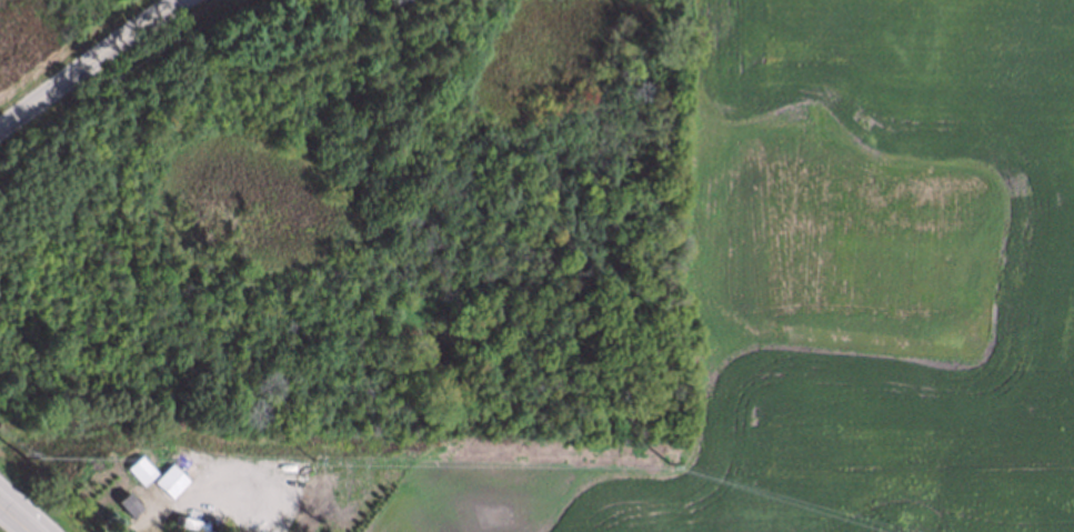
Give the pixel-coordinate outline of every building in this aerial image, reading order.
[(126,471),(142,488),(155,475),(140,458),(126,471)] [(153,484),(171,501),(189,483),(171,468),(153,484)] [(114,508),(129,522),(140,510),(128,495),(114,508)] [(195,531),(219,531),(220,530),(175,518),(173,525),(195,531)]
